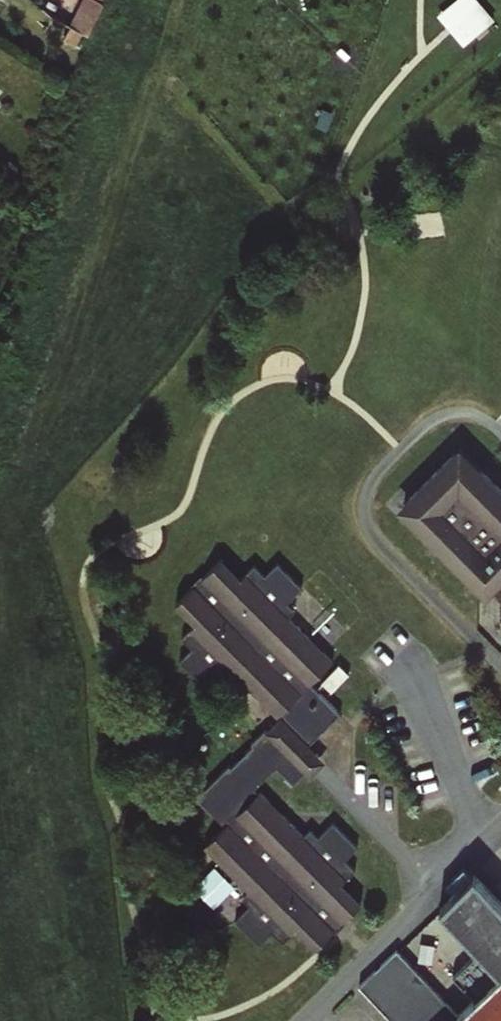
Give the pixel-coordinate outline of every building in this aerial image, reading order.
[(93,32),(108,0),(84,0),(74,23),(93,32)] [(467,42),(498,15),(485,0),(454,0),(441,12),(467,42)] [(458,446),(395,507),(484,596),(493,588),(500,595),(499,606),(500,608),(500,489),(458,446)] [(239,576),(220,557),(173,605),(192,623),(179,636),(189,647),(177,659),(202,685),(217,670),(225,678),(231,672),(275,716),(231,760),(224,768),(194,798),(222,825),(201,846),(246,890),(240,896),(248,904),(232,919),(258,944),(271,931),(282,942),(294,930),(314,949),(361,901),(342,882),(355,869),(344,858),(356,846),(331,821),(317,835),(309,827),(303,833),(255,786),(274,766),(292,784),(303,773),(308,777),(325,760),(308,744),(339,712),(310,683),(333,660),(288,615),(294,608),(287,601),(301,586),(275,561),(263,574),(252,563),(239,576)] [(484,870),(442,908),(480,950),(439,987),(402,945),(362,981),(398,1020),(500,1020),(500,890),(484,870)]
